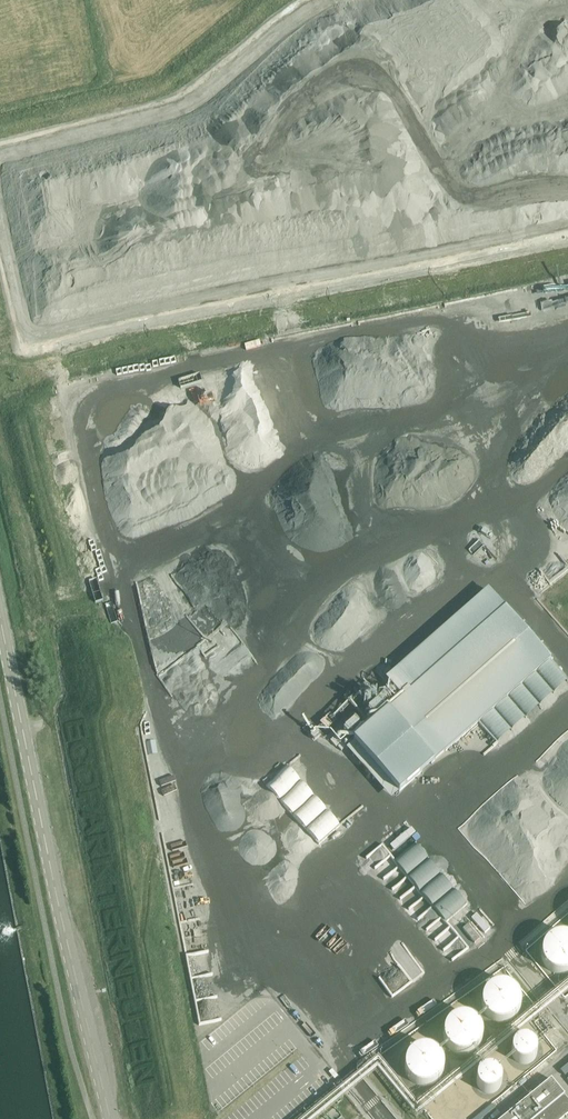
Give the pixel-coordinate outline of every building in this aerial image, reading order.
[(13,301),(1,308),(5,314),(16,307),(13,301)] [(12,341),(15,352),(28,349),(25,338),(12,341)] [(504,395),(509,403),(518,397),(512,389),(504,395)] [(89,520),(111,548),(57,591),(64,600),(79,588),(86,596),(97,588),(100,592),(111,597),(110,597),(120,602),(122,604),(131,609),(135,613),(139,610),(146,618),(166,629),(186,613),(155,573),(150,577),(146,574),(150,567),(106,513),(96,508),(89,520)] [(484,560),(495,551),(491,546),(480,555),(484,560)] [(399,590),(408,600),(429,582),(424,576),(413,586),(409,581),(399,590)] [(506,609),(355,742),(399,792),(550,660),(506,609)] [(406,849),(418,842),(414,835),(402,842),(406,849)] [(181,903),(190,902),(189,894),(180,896),(181,903)] [(477,942),(483,937),(470,923),(465,928),(477,942)] [(554,973),(561,974),(567,973),(567,937),(565,936),(559,936),(553,938),(547,943),(544,949),(543,956),(544,963),(548,969),(554,973)] [(200,943),(203,951),(217,946),(215,938),(200,943)] [(487,1016),(493,1020),(500,1022),(507,1021),(513,1018),(517,1013),(520,1006),(520,999),(518,994),(514,989),(509,986),(504,984),(498,984),(495,984),(492,986),(487,990),(483,996),(482,1003),(483,1010),(487,1016)] [(449,1049),(455,1053),(461,1055),(468,1054),(474,1051),(479,1045),(481,1039),(481,1032),(479,1027),(476,1022),(471,1018),(465,1017),(459,1017),(453,1019),(448,1023),(444,1029),(443,1036),(445,1043),(449,1049)] [(513,1050),(513,1055),(515,1060),(519,1063),(524,1064),(529,1063),(534,1060),(536,1056),(537,1052),(536,1048),(534,1044),(531,1041),(527,1040),(522,1040),(518,1042),(514,1045),(513,1050)] [(410,1081),(416,1085),(423,1086),(430,1085),(436,1082),(440,1077),(443,1071),(443,1064),(441,1058),(437,1054),(432,1050),(427,1048),(421,1048),(415,1050),(409,1055),(406,1061),(405,1068),(406,1075),(410,1081)] [(559,1069),(567,1081),(567,1062),(559,1069)] [(477,1079),(478,1084),(480,1088),(484,1092),(489,1093),(494,1092),(498,1089),(501,1085),(502,1081),(501,1076),(499,1073),(496,1070),(492,1069),(487,1069),(482,1071),(479,1074),(477,1079)] [(567,1114),(567,1101),(564,1096),(551,1080),(548,1082),(512,1112),(507,1116),(503,1118),(562,1118),(567,1114)]
